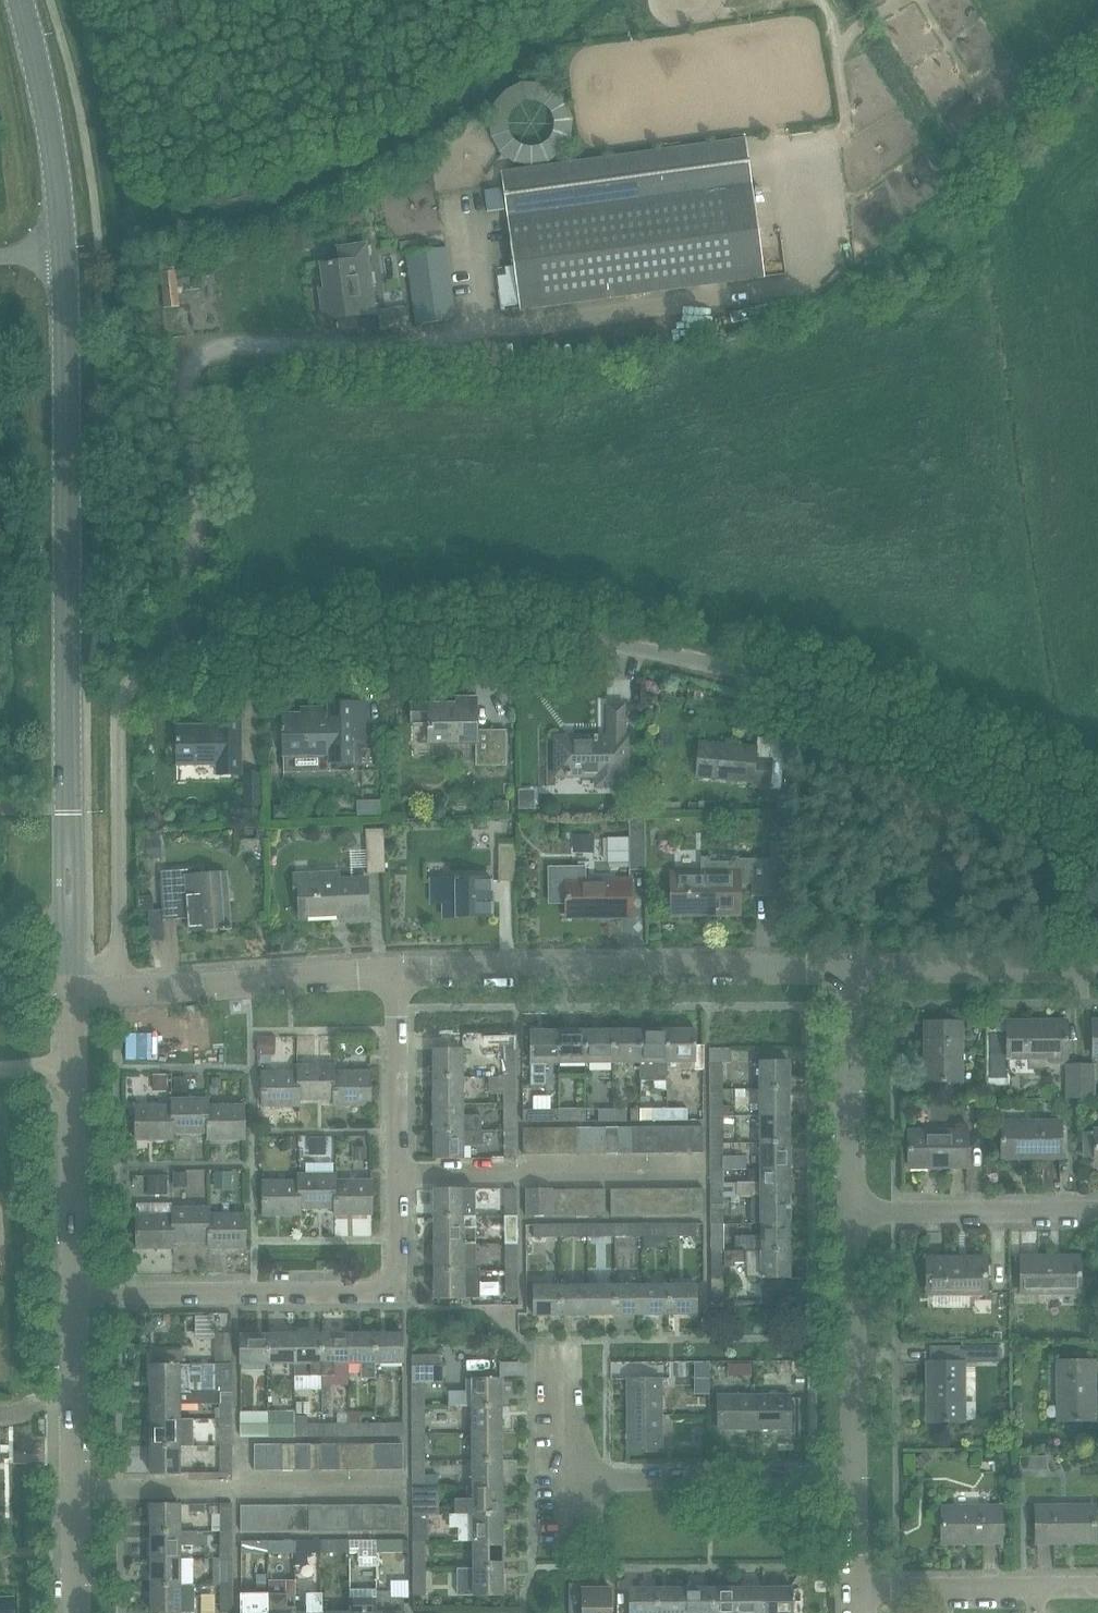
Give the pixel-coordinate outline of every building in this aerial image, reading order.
[(521,311),(765,277),(746,140),(502,173),(521,311)] [(456,319),(446,248),(407,253),(417,324),(456,319)] [(322,300),(325,321),(362,316),(375,314),(371,286),(358,287),(355,260),(322,265),(327,300),(322,300)] [(379,313),(382,329),(410,326),(408,309),(379,313)] [(477,742),(477,766),(507,766),(507,731),(477,731),(477,699),(457,699),(457,705),(412,706),(412,725),(429,725),(429,743),(477,742)] [(282,716),(283,738),(283,755),(332,755),(332,762),(354,762),(353,739),(367,739),(366,703),(330,703),(330,710),(314,710),(314,715),(282,716)] [(556,737),(556,759),(556,779),(595,779),(595,788),(619,788),(619,778),(628,778),(627,737),(625,737),(624,705),(608,706),(609,737),(556,737)] [(178,764),(199,764),(219,764),(219,777),(241,776),(240,719),(218,719),(218,727),(177,727),(178,764)] [(697,777),(752,781),(752,787),(770,788),(772,760),(756,759),(757,748),(700,743),(697,777)] [(245,775),(245,805),(262,805),(261,775),(245,775)] [(630,837),(609,837),(609,863),(631,863),(631,870),(646,870),(645,818),(630,818),(630,837)] [(366,830),(368,875),(386,874),(384,829),(366,830)] [(774,867),(787,867),(787,842),(771,842),(771,852),(774,852),(774,867)] [(499,845),(500,882),(516,881),(516,845),(499,845)] [(672,871),(672,916),(740,915),(740,884),(753,884),(752,896),(768,896),(768,859),(753,859),(753,860),(740,860),(740,857),(733,857),(733,855),(711,855),(711,857),(702,857),(702,872),(672,871)] [(221,931),(232,930),(232,927),(231,927),(227,874),(202,876),(201,869),(161,872),(161,883),(164,921),(189,919),(190,931),(221,929),(221,931)] [(588,869),(550,869),(550,906),(567,906),(567,917),(631,917),(631,880),(588,881),(588,869)] [(293,875),(294,878),(294,900),(299,900),(300,916),(352,914),(352,921),(370,920),(368,880),(340,881),(340,873),(293,875)] [(432,880),(432,882),(432,903),(444,903),(444,918),(492,917),(491,879),(460,879),(460,877),(455,877),(455,879),(449,879),(449,880),(432,880)] [(1067,1022),(1008,1022),(1008,1058),(1048,1057),(1048,1062),(1051,1065),(1062,1065),(1065,1062),(1067,1062),(1067,1022)] [(926,1023),(926,1082),(961,1082),(961,1023),(926,1023)] [(271,1049),(291,1050),(292,1029),(272,1028),(271,1049)] [(585,1063),(585,1030),(558,1031),(558,1063),(585,1063)] [(611,1063),(611,1030),(585,1030),(585,1063),(611,1063)] [(639,1063),(639,1030),(611,1030),(611,1063),(639,1063)] [(666,1076),(666,1030),(639,1030),(639,1063),(641,1063),(641,1077),(666,1076)] [(695,1030),(666,1030),(666,1076),(668,1076),(668,1070),(705,1070),(704,1046),(696,1046),(695,1030)] [(558,1063),(558,1031),(532,1031),(533,1085),(548,1085),(547,1063),(558,1063)] [(516,1078),(516,1039),(488,1039),(488,1052),(503,1051),(504,1078),(516,1078)] [(517,1044),(518,1074),(531,1074),(530,1043),(517,1044)] [(730,1061),(729,1048),(710,1048),(711,1092),(721,1092),(721,1061),(730,1061)] [(434,1050),(434,1078),(463,1078),(463,1050),(434,1050)] [(760,1062),(760,1084),(760,1092),(789,1091),(789,1062),(760,1062)] [(1081,1095),(1081,1065),(1067,1065),(1067,1095),(1081,1095)] [(1094,1065),(1081,1065),(1081,1095),(1094,1095),(1094,1065)] [(298,1066),(298,1072),(299,1072),(299,1100),(334,1100),(334,1072),(335,1072),(335,1066),(298,1066)] [(156,1081),(155,1068),(138,1068),(139,1082),(156,1081)] [(299,1072),(298,1072),(262,1073),(262,1107),(299,1106),(299,1100),(299,1072)] [(371,1072),(335,1072),(334,1072),(334,1100),(334,1106),(371,1106),(371,1072)] [(463,1104),(463,1078),(434,1078),(434,1104),(463,1104)] [(516,1105),(516,1078),(504,1078),(504,1105),(516,1105)] [(789,1119),(789,1091),(760,1092),(761,1120),(789,1119)] [(721,1092),(711,1092),(711,1120),(722,1120),(730,1120),(730,1106),(722,1106),(721,1092)] [(172,1099),(172,1106),(173,1106),(173,1133),(208,1133),(208,1106),(209,1106),(209,1099),(172,1099)] [(463,1104),(434,1104),(435,1131),(482,1131),(482,1116),(463,1116),(463,1104)] [(245,1105),(209,1106),(208,1106),(208,1133),(208,1140),(245,1139),(245,1105)] [(516,1105),(504,1105),(504,1131),(517,1131),(516,1105)] [(173,1106),(172,1106),(136,1106),(136,1140),(173,1140),(173,1133),(173,1106)] [(667,1120),(667,1108),(653,1108),(653,1121),(667,1120)] [(688,1120),(688,1108),(667,1108),(667,1120),(688,1120)] [(557,1122),(557,1109),(523,1110),(523,1122),(557,1122)] [(586,1121),(586,1109),(557,1109),(557,1122),(586,1121)] [(611,1121),(611,1109),(599,1109),(599,1121),(611,1121)] [(627,1109),(611,1109),(611,1121),(627,1121),(627,1109)] [(789,1146),(789,1119),(761,1120),(761,1146),(789,1146)] [(1003,1158),(1060,1158),(1061,1158),(1061,1121),(1003,1121),(1003,1158)] [(635,1154),(635,1127),(621,1128),(621,1154),(635,1154)] [(649,1153),(649,1127),(635,1127),(635,1154),(649,1153)] [(663,1153),(663,1127),(649,1127),(649,1153),(663,1153)] [(677,1153),(677,1127),(663,1127),(663,1153),(677,1153)] [(691,1153),(691,1127),(677,1127),(677,1153),(691,1153)] [(703,1127),(691,1127),(691,1153),(703,1153),(703,1127)] [(552,1155),(552,1128),(538,1129),(538,1155),(552,1155)] [(566,1154),(565,1128),(552,1128),(552,1155),(566,1154)] [(580,1154),(579,1128),(565,1128),(566,1154),(580,1154)] [(594,1154),(593,1128),(579,1128),(580,1154),(594,1154)] [(607,1154),(607,1128),(593,1128),(594,1154),(607,1154)] [(621,1154),(621,1128),(607,1128),(607,1154),(621,1154)] [(323,1145),(345,1147),(346,1131),(324,1129),(323,1145)] [(538,1155),(538,1129),(523,1129),(523,1155),(538,1155)] [(482,1131),(435,1131),(435,1159),(463,1159),(463,1146),(483,1146),(482,1131)] [(517,1131),(504,1131),(504,1158),(517,1158),(517,1131)] [(1096,1131),(1096,1133),(1085,1133),(1085,1157),(1096,1157),(1096,1166),(1097,1166),(1097,1131),(1096,1131)] [(722,1132),(711,1133),(711,1146),(722,1146),(722,1132)] [(909,1167),(968,1167),(968,1132),(909,1132),(909,1167)] [(722,1168),(722,1146),(711,1146),(711,1168),(722,1168)] [(789,1170),(789,1146),(761,1146),(761,1170),(789,1170)] [(321,1164),(348,1164),(348,1154),(321,1154),(321,1164)] [(723,1194),(722,1168),(711,1168),(711,1194),(723,1194)] [(162,1188),(161,1169),(150,1169),(151,1188),(162,1188)] [(790,1197),(789,1170),(761,1170),(761,1183),(738,1183),(738,1197),(752,1197),(761,1197),(790,1197)] [(300,1175),(300,1181),(300,1209),(335,1209),(335,1181),(335,1174),(300,1175)] [(300,1181),(263,1181),(263,1216),(300,1215),(300,1209),(300,1181)] [(335,1181),(335,1209),(335,1215),(372,1215),(372,1181),(335,1181)] [(435,1190),(435,1217),(476,1217),(475,1190),(463,1190),(463,1189),(435,1190)] [(517,1189),(505,1189),(505,1217),(518,1217),(517,1189)] [(636,1216),(636,1189),(623,1190),(623,1216),(636,1216)] [(649,1215),(649,1189),(636,1189),(636,1216),(649,1215)] [(662,1215),(662,1189),(649,1189),(649,1215),(662,1215)] [(675,1215),(675,1189),(662,1189),(662,1215),(675,1215)] [(688,1215),(688,1189),(675,1189),(675,1215),(688,1215)] [(704,1215),(704,1189),(688,1189),(688,1215),(704,1215)] [(539,1216),(538,1190),(526,1190),(526,1216),(539,1216)] [(552,1216),(552,1190),(538,1190),(539,1216),(552,1216)] [(565,1216),(565,1190),(552,1190),(552,1216),(565,1216)] [(578,1216),(578,1190),(565,1190),(565,1216),(578,1216)] [(591,1216),(591,1190),(578,1190),(578,1216),(591,1216)] [(606,1190),(591,1190),(591,1216),(606,1216),(606,1190)] [(623,1216),(623,1190),(611,1190),(611,1216),(623,1216)] [(723,1221),(723,1194),(711,1194),(712,1221),(723,1221)] [(790,1224),(790,1197),(761,1197),(752,1197),(752,1224),(761,1224),(790,1224)] [(174,1208),(174,1215),(174,1242),(209,1242),(209,1214),(209,1208),(174,1208)] [(246,1214),(209,1214),(209,1242),(209,1249),(246,1248),(246,1214)] [(174,1242),(174,1215),(137,1215),(137,1249),(174,1249),(174,1242)] [(476,1244),(476,1217),(435,1217),(435,1244),(476,1244)] [(518,1244),(518,1217),(505,1217),(505,1244),(518,1244)] [(724,1251),(723,1221),(712,1221),(712,1251),(724,1251)] [(559,1238),(559,1224),(534,1224),(535,1255),(546,1255),(546,1238),(559,1238)] [(587,1238),(587,1224),(559,1224),(559,1238),(586,1238),(587,1238)] [(616,1237),(616,1224),(587,1224),(587,1238),(586,1238),(586,1246),(599,1246),(598,1237),(616,1237)] [(640,1237),(640,1224),(616,1224),(616,1237),(640,1237)] [(666,1237),(666,1224),(640,1224),(640,1237),(666,1237)] [(697,1236),(697,1224),(666,1224),(666,1237),(697,1236)] [(790,1250),(790,1224),(761,1224),(762,1236),(736,1236),(736,1251),(790,1250)] [(476,1270),(476,1244),(435,1244),(435,1271),(476,1271),(476,1270)] [(518,1271),(518,1244),(505,1244),(506,1271),(518,1271)] [(736,1251),(725,1251),(725,1263),(748,1263),(748,1278),(762,1278),(790,1278),(790,1250),(736,1251)] [(724,1251),(712,1251),(712,1278),(725,1278),(724,1267),(725,1267),(725,1263),(725,1251),(724,1251)] [(1080,1257),(1023,1258),(1021,1258),(1022,1293),(1080,1293),(1080,1257)] [(986,1258),(929,1259),(927,1259),(928,1294),(986,1293),(986,1258)] [(480,1270),(476,1270),(476,1271),(435,1271),(436,1298),(480,1298),(480,1270)] [(518,1271),(506,1271),(506,1298),(519,1297),(518,1271)] [(617,1315),(616,1286),(587,1287),(587,1315),(617,1315)] [(641,1314),(641,1286),(616,1286),(617,1315),(641,1314)] [(667,1314),(667,1286),(641,1286),(641,1314),(667,1314)] [(698,1286),(676,1286),(667,1286),(667,1314),(698,1314),(698,1286)] [(559,1315),(559,1287),(533,1287),(534,1315),(559,1315)] [(587,1315),(587,1287),(559,1287),(559,1315),(587,1315)] [(183,1311),(163,1310),(162,1324),(182,1325),(183,1311)] [(403,1334),(376,1335),(376,1363),(403,1363),(403,1334)] [(268,1363),(268,1335),(240,1335),(241,1364),(268,1363)] [(296,1363),(296,1335),(268,1335),(268,1363),(296,1363)] [(322,1376),(322,1335),(296,1335),(296,1363),(296,1376),(322,1376)] [(349,1363),(349,1335),(322,1335),(322,1376),(335,1376),(336,1363),(349,1363)] [(376,1363),(376,1335),(349,1335),(349,1363),(362,1363),(362,1379),(376,1378),(376,1363)] [(153,1365),(151,1365),(151,1392),(220,1392),(220,1365),(216,1365),(191,1365),(190,1365),(183,1365),(183,1352),(153,1352),(153,1365)] [(1058,1362),(1059,1421),(1094,1420),(1094,1362),(1058,1362)] [(931,1363),(928,1363),(928,1365),(928,1381),(928,1382),(928,1422),(950,1422),(963,1422),(963,1396),(963,1367),(963,1363),(962,1363),(931,1363)] [(232,1365),(220,1365),(220,1392),(232,1392),(232,1365)] [(444,1366),(412,1366),(412,1407),(424,1407),(424,1396),(426,1396),(426,1382),(444,1382),(444,1366)] [(449,1392),(449,1407),(473,1407),(501,1406),(501,1379),(466,1379),(466,1391),(449,1392)] [(628,1379),(628,1416),(663,1416),(663,1379),(628,1379)] [(151,1392),(151,1419),(180,1419),(180,1403),(219,1402),(221,1402),(220,1392),(151,1392)] [(219,1402),(219,1419),(232,1418),(232,1392),(220,1392),(221,1402),(219,1402)] [(755,1429),(755,1395),(718,1396),(718,1430),(755,1429)] [(791,1395),(755,1395),(755,1429),(791,1429),(791,1395)] [(502,1433),(501,1406),(473,1407),(473,1433),(502,1433)] [(424,1407),(412,1407),(413,1434),(424,1434),(424,1407)] [(242,1412),(241,1424),(241,1437),(270,1437),(269,1424),(270,1412),(242,1412)] [(349,1436),(349,1423),(349,1413),(338,1414),(338,1424),(322,1424),(322,1436),(349,1436)] [(349,1436),(377,1436),(377,1423),(361,1423),(361,1413),(349,1413),(349,1423),(349,1436)] [(295,1436),(295,1424),(296,1416),(282,1416),(282,1424),(269,1424),(270,1437),(295,1436)] [(322,1436),(322,1424),(307,1424),(307,1416),(296,1416),(295,1424),(295,1436),(322,1436)] [(663,1416),(628,1416),(628,1452),(663,1452),(663,1416)] [(180,1446),(180,1419),(151,1419),(152,1447),(180,1446)] [(404,1423),(377,1423),(377,1436),(404,1436),(404,1423)] [(232,1429),(220,1429),(220,1446),(232,1446),(232,1429)] [(502,1433),(473,1433),(473,1460),(502,1460),(502,1433)] [(424,1460),(424,1434),(413,1434),(413,1460),(424,1460)] [(268,1471),(268,1445),(255,1445),(255,1471),(268,1471)] [(282,1471),(282,1445),(268,1445),(268,1471),(282,1471)] [(295,1471),(295,1445),(282,1445),(282,1471),(295,1471)] [(309,1471),(309,1445),(295,1445),(295,1471),(309,1471)] [(323,1471),(322,1445),(309,1445),(309,1471),(323,1471)] [(336,1471),(336,1445),(322,1445),(323,1471),(336,1471)] [(349,1471),(349,1445),(336,1445),(336,1471),(349,1471)] [(362,1471),(362,1445),(349,1445),(349,1471),(362,1471)] [(375,1471),(375,1445),(362,1445),(362,1471),(375,1471)] [(389,1471),(388,1445),(375,1445),(375,1471),(389,1471)] [(403,1445),(388,1445),(389,1471),(403,1471),(403,1445)] [(180,1474),(180,1446),(152,1447),(152,1474),(180,1474)] [(220,1446),(220,1473),(220,1474),(232,1474),(232,1446),(220,1446)] [(424,1460),(413,1460),(413,1488),(439,1488),(439,1475),(425,1475),(424,1460)] [(502,1460),(473,1460),(474,1487),(502,1487),(502,1460)] [(502,1487),(474,1487),(468,1487),(468,1500),(456,1500),(456,1514),(457,1514),(502,1514),(502,1487)] [(440,1500),(439,1488),(413,1488),(413,1515),(425,1515),(425,1500),(440,1500)] [(232,1532),(232,1504),(219,1504),(220,1532),(232,1532)] [(180,1531),(180,1505),(152,1505),(152,1531),(180,1531)] [(1036,1542),(1055,1542),(1095,1542),(1095,1505),(1036,1506),(1036,1542)] [(255,1532),(255,1506),(241,1506),(241,1532),(255,1532)] [(268,1532),(268,1506),(255,1506),(255,1532),(268,1532)] [(282,1532),(282,1506),(268,1506),(268,1532),(282,1532)] [(295,1532),(295,1506),(282,1506),(282,1532),(295,1532)] [(309,1532),(309,1506),(295,1506),(295,1532),(309,1532)] [(323,1532),(323,1506),(309,1506),(309,1532),(323,1532)] [(336,1532),(336,1506),(323,1506),(323,1532),(336,1532)] [(349,1532),(349,1506),(336,1506),(336,1532),(349,1532)] [(362,1532),(362,1506),(349,1506),(349,1532),(362,1532)] [(375,1532),(375,1506),(362,1506),(362,1532),(375,1532)] [(390,1532),(390,1506),(375,1506),(375,1532),(390,1532)] [(403,1532),(403,1506),(390,1506),(390,1532),(403,1532)] [(1001,1508),(942,1508),(943,1543),(1001,1543),(1001,1508)] [(457,1514),(456,1514),(450,1514),(450,1515),(446,1515),(447,1525),(450,1525),(450,1528),(459,1527),(460,1542),(474,1541),(502,1541),(502,1514),(457,1514)] [(425,1542),(425,1515),(413,1515),(413,1542),(425,1542)] [(180,1531),(152,1531),(152,1558),(183,1558),(183,1546),(198,1546),(198,1532),(180,1531)] [(232,1559),(232,1532),(220,1532),(220,1558),(232,1559)] [(376,1553),(376,1540),(349,1541),(349,1553),(358,1553),(358,1567),(377,1567),(376,1553)] [(404,1553),(403,1540),(376,1540),(376,1553),(404,1553)] [(269,1541),(241,1542),(241,1554),(269,1554),(269,1541)] [(296,1554),(296,1541),(269,1541),(269,1554),(296,1554)] [(323,1554),(323,1541),(296,1541),(296,1554),(323,1554)] [(349,1553),(349,1541),(323,1541),(323,1554),(349,1553)] [(502,1541),(474,1541),(474,1568),(503,1568),(502,1541)] [(425,1568),(425,1542),(413,1542),(414,1568),(425,1568)] [(183,1586),(183,1558),(152,1558),(152,1586),(183,1586)] [(232,1559),(220,1558),(220,1586),(233,1586),(232,1559)] [(425,1568),(414,1568),(414,1596),(426,1596),(425,1568)] [(503,1568),(474,1568),(475,1596),(503,1596),(503,1568)] [(152,1586),(152,1612),(195,1612),(194,1586),(183,1586),(152,1586)] [(233,1586),(220,1586),(220,1612),(232,1612),(233,1612),(233,1586)] [(739,1588),(711,1589),(711,1612),(739,1612),(739,1588)] [(765,1588),(739,1588),(739,1612),(765,1612),(765,1588)] [(765,1588),(765,1612),(793,1612),(793,1601),(795,1601),(795,1598),(793,1598),(793,1588),(765,1588)] [(350,1612),(378,1612),(378,1591),(377,1591),(377,1589),(350,1589),(350,1612)] [(569,1612),(611,1612),(611,1589),(583,1589),(583,1604),(569,1604),(569,1612)] [(659,1589),(630,1589),(630,1612),(659,1612),(659,1589)] [(685,1589),(659,1589),(659,1612),(685,1612),(685,1589)] [(711,1589),(685,1589),(685,1612),(711,1612),(711,1589)] [(378,1591),(378,1612),(404,1612),(404,1598),(391,1598),(391,1591),(378,1591)] [(323,1593),(307,1594),(307,1612),(323,1612),(323,1593)] [(241,1594),(242,1612),(269,1612),(269,1594),(241,1594)] [(269,1594),(269,1612),(297,1612),(297,1607),(288,1607),(288,1594),(269,1594)] [(0,1599),(0,1612),(14,1612),(14,1598),(0,1599)]
